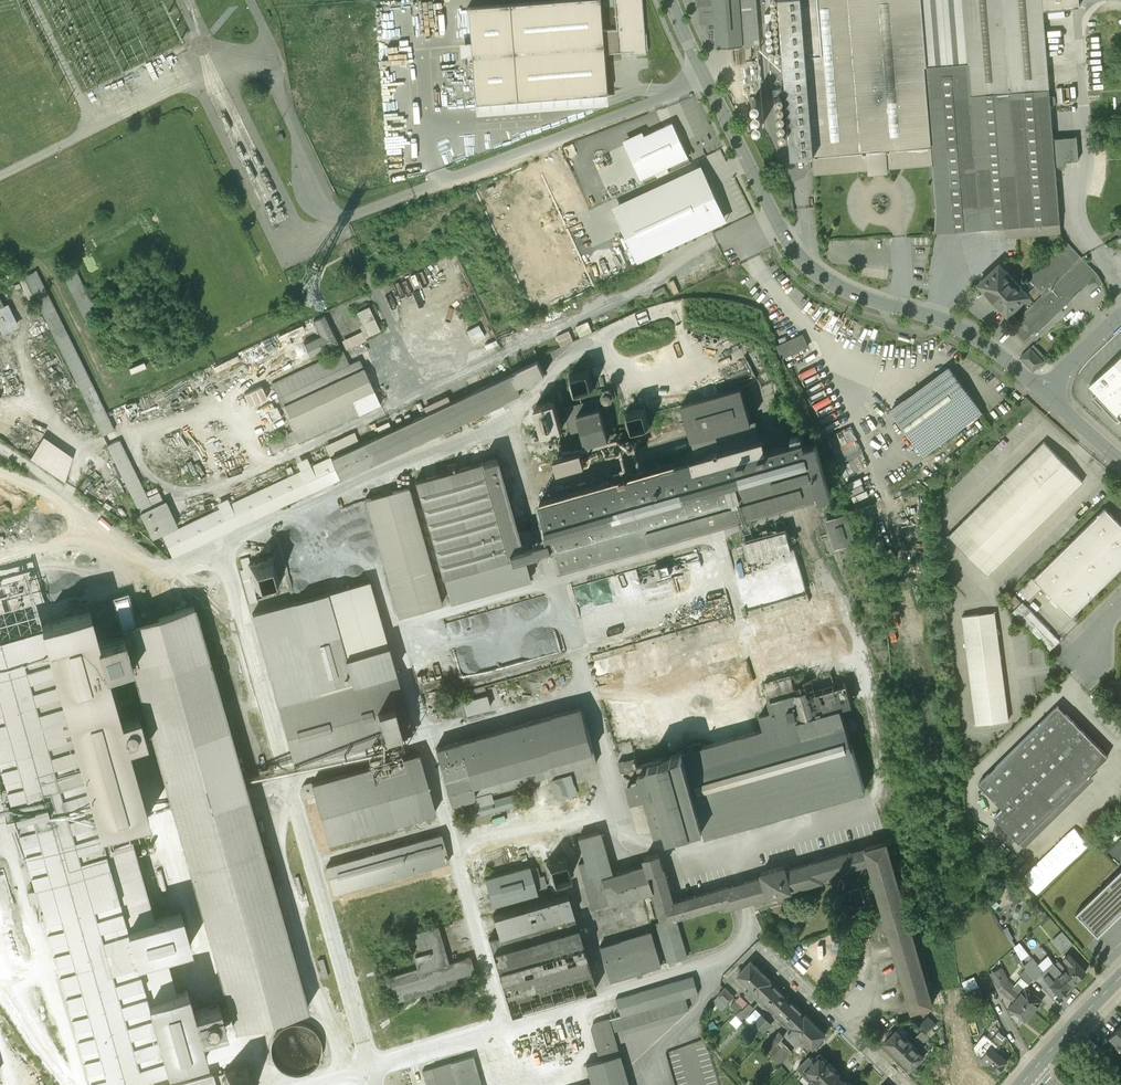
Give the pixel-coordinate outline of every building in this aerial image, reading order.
[(467,7),(475,103),(609,92),(606,53),(604,30),(602,0),(556,0),(467,7)] [(618,29),(604,30),(606,53),(624,52),(624,54),(631,54),(631,51),(635,51),(635,54),(647,53),(647,50),(649,50),(647,33),(646,33),(643,0),(615,0),(618,29)] [(698,5),(702,5),(703,24),(717,23),(719,47),(761,45),(757,0),(698,0),(698,5)] [(1044,9),(1079,7),(1079,0),(779,0),(784,53),(769,54),(772,86),(787,84),(794,156),(813,154),(815,172),(873,168),(873,171),(885,170),(884,167),(933,163),(935,184),(934,184),(935,186),(937,206),(935,206),(935,208),(937,208),(936,228),(934,229),(934,231),(1005,225),(1006,236),(1061,232),(1056,166),(1065,166),(1065,161),(1080,160),(1077,136),(1054,138),(1051,105),(1057,104),(1056,97),(1051,97),(1050,94),(1053,93),(1052,88),(1050,88),(1044,9)] [(642,178),(689,156),(673,122),(645,135),(643,131),(623,140),(642,178)] [(638,262),(728,220),(702,165),(612,206),(638,262)] [(1043,295),(1010,327),(1025,343),(1098,274),(1067,241),(1028,278),(1042,292),(1043,295)] [(1006,271),(1000,265),(983,280),(981,281),(980,283),(980,286),(983,287),(1008,314),(1028,295),(1021,288),(1022,287),(1017,281),(1016,279),(1014,277),(1012,277),(1007,271),(1006,271)] [(162,529),(174,556),(524,394),(518,381),(545,369),(538,354),(177,521),(161,487),(148,493),(43,267),(26,275),(147,536),(162,529)] [(0,304),(0,325),(1,329),(18,323),(11,301),(0,304)] [(367,328),(345,337),(349,346),(385,331),(373,304),(359,310),(367,328)] [(318,334),(301,343),(308,357),(339,340),(323,310),(309,318),(318,334)] [(806,332),(782,342),(788,356),(812,345),(806,332)] [(1034,345),(1021,357),(1033,370),(1046,357),(1034,345)] [(343,349),(272,382),(293,429),(268,440),(273,451),(380,402),(361,359),(350,364),(343,349)] [(1090,384),(1120,417),(1120,355),(1090,384)] [(572,371),(579,389),(595,384),(589,366),(572,371)] [(949,367),(891,410),(924,454),(982,411),(949,367)] [(678,400),(688,433),(749,415),(739,382),(678,400)] [(554,396),(536,402),(545,429),(563,423),(554,396)] [(600,399),(579,405),(589,438),(610,432),(600,399)] [(642,404),(628,408),(633,425),(646,421),(642,404)] [(279,405),(266,411),(271,421),(284,415),(279,405)] [(648,411),(652,423),(665,419),(661,407),(648,411)] [(493,452),(416,474),(452,603),(744,522),(767,603),(589,652),(597,682),(838,615),(830,587),(805,594),(780,504),(832,490),(817,436),(808,438),(806,429),(768,440),(765,430),(537,493),(546,524),(515,532),(493,452)] [(76,454),(41,434),(28,458),(63,477),(76,454)] [(551,448),(556,463),(582,454),(577,439),(551,448)] [(1044,441),(948,535),(987,575),(1083,480),(1044,441)] [(409,488),(366,501),(399,616),(442,603),(409,488)] [(850,507),(828,514),(836,543),(858,537),(850,507)] [(1034,578),(1071,616),(1120,568),(1120,524),(1105,508),(1034,578)] [(242,570),(250,602),(257,600),(255,588),(296,578),(290,555),(253,564),(251,555),(241,557),(244,569),(242,570)] [(252,614),(296,763),(413,729),(369,580),(252,614)] [(92,1084),(106,1084),(208,1057),(201,1035),(226,1028),(219,1005),(195,1012),(189,990),(176,994),(165,953),(191,945),(182,912),(155,919),(138,857),(150,854),(144,833),(131,836),(126,822),(147,815),(128,744),(147,739),(142,723),(150,720),(124,626),(134,623),(127,596),(116,600),(116,604),(0,637),(0,762),(92,1084)] [(1024,600),(1015,610),(1048,642),(1054,636),(1050,632),(1047,636),(1043,632),(1050,625),(1024,600)] [(150,720),(237,1027),(307,1008),(193,606),(134,623),(124,626),(150,720)] [(962,616),(976,724),(1009,719),(995,612),(962,616)] [(669,834),(702,824),(705,834),(865,788),(842,708),(853,705),(845,679),(833,682),(831,673),(802,681),(803,687),(795,689),(791,676),(764,684),(771,711),(760,714),(764,728),(682,751),(682,753),(637,766),(641,779),(628,783),(632,795),(644,791),(645,793),(637,796),(640,805),(648,802),(656,830),(667,827),(669,834)] [(492,693),(467,699),(470,713),(495,707),(492,693)] [(442,708),(446,719),(469,711),(467,705),(453,709),(452,704),(442,708)] [(1058,705),(979,783),(1003,808),(994,817),(1020,842),(1025,847),(1095,778),(1090,773),(1108,756),(1058,705)] [(436,749),(451,802),(597,761),(581,707),(436,749)] [(316,793),(330,842),(373,830),(376,840),(429,825),(426,815),(436,812),(419,752),(312,783),(312,782),(305,784),(300,791),(302,797),(316,793)] [(552,781),(558,799),(576,793),(571,775),(552,781)] [(515,795),(477,806),(478,810),(482,808),(484,814),(518,804),(515,795)] [(870,861),(911,1009),(933,1003),(887,841),(786,870),(784,865),(762,872),(762,876),(739,883),(673,902),(658,852),(645,856),(648,863),(612,874),(598,831),(577,838),(592,886),(585,889),(591,908),(653,889),(663,920),(656,922),(669,961),(688,955),(677,918),(724,903),(726,908),(745,903),(856,871),(855,866),(870,861)] [(326,866),(334,894),(448,861),(441,833),(326,866)] [(1038,887),(1071,857),(1058,843),(1025,872),(1038,887)] [(544,863),(550,884),(572,877),(565,857),(544,863)] [(485,878),(492,905),(536,892),(529,866),(485,878)] [(1098,936),(1120,913),(1120,870),(1076,913),(1098,936)] [(595,988),(567,894),(493,916),(499,936),(488,939),(510,1013),(595,988)] [(385,977),(392,1002),(476,978),(470,956),(449,962),(438,925),(407,934),(417,968),(385,977)] [(1074,943),(1063,930),(1053,939),(1064,952),(1074,943)] [(652,931),(600,946),(610,979),(662,964),(652,931)] [(1041,961),(1049,955),(1045,950),(1037,956),(1041,961)] [(1086,971),(1069,953),(1065,957),(1072,964),(1067,970),(1064,973),(1074,983),(1086,971)] [(770,981),(751,961),(744,968),(764,987),(770,981)] [(1067,970),(1059,961),(1056,964),(1064,973),(1067,970)] [(1056,964),(1055,962),(1051,966),(1061,976),(1064,973),(1056,964)] [(1042,974),(1034,965),(1028,971),(1030,974),(1035,978),(1035,979),(1042,974)] [(764,987),(744,968),(738,974),(758,993),(764,987)] [(1030,974),(1025,969),(1019,975),(1029,984),(1035,978),(1030,974)] [(1005,971),(996,981),(1001,989),(1008,980),(1005,971)] [(1061,976),(1056,981),(1048,973),(1045,977),(1062,994),(1074,983),(1064,973),(1061,976)] [(613,1032),(690,1008),(687,997),(699,993),(694,976),(616,999),(621,1015),(591,1024),(601,1059),(586,1063),(591,1082),(581,1084),(628,1084),(613,1032)] [(1018,997),(1011,991),(1015,986),(1015,985),(1008,980),(1001,989),(1015,1000),(1010,1007),(1026,1021),(1035,1010),(1018,997)] [(779,989),(770,981),(764,987),(758,993),(767,1002),(779,989)] [(728,986),(714,1000),(725,1010),(738,996),(728,986)] [(1018,997),(1022,992),(1015,986),(1011,991),(1018,997)] [(1043,1000),(1026,986),(1022,992),(1018,997),(1035,1010),(1043,1000)] [(796,1006),(779,989),(767,1002),(784,1019),(796,1006)] [(782,1060),(798,1042),(744,995),(735,1005),(741,1010),(738,1013),(757,1030),(761,1026),(774,1037),(766,1046),(782,1060)] [(805,1015),(796,1006),(784,1019),(793,1028),(799,1021),(805,1015)] [(930,1031),(939,1021),(931,1014),(922,1024),(930,1031)] [(825,1034),(805,1015),(799,1021),(819,1041),(825,1034)] [(819,1041),(799,1021),(793,1028),(813,1047),(819,1041)] [(317,1075),(329,1034),(286,1022),(274,1063),(317,1075)] [(1111,1036),(1120,1046),(1120,1025),(1111,1036)] [(904,1037),(897,1029),(894,1032),(892,1030),(888,1034),(890,1036),(885,1041),(899,1054),(911,1041),(905,1036),(904,1037)] [(983,1037),(976,1045),(978,1050),(982,1053),(978,1058),(980,1066),(985,1061),(982,1058),(989,1049),(987,1048),(984,1045),(988,1041),(983,1037)] [(1007,1061),(995,1050),(999,1045),(993,1040),(987,1048),(989,1049),(982,1058),(985,1061),(998,1072),(1007,1061)] [(911,1041),(899,1054),(912,1068),(924,1056),(916,1048),(917,1047),(911,1041)] [(712,1054),(702,1056),(709,1084),(719,1084),(712,1054)] [(842,1076),(820,1054),(812,1062),(835,1083),(842,1076)] [(473,1055),(423,1070),(427,1084),(482,1084),(473,1055)] [(684,1084),(697,1084),(693,1060),(680,1062),(684,1084)] [(812,1062),(804,1070),(820,1084),(834,1084),(835,1083),(812,1062)] [(217,1074),(172,1084),(220,1084),(217,1074)] [(842,1076),(835,1083),(837,1084),(852,1084),(842,1076)]
